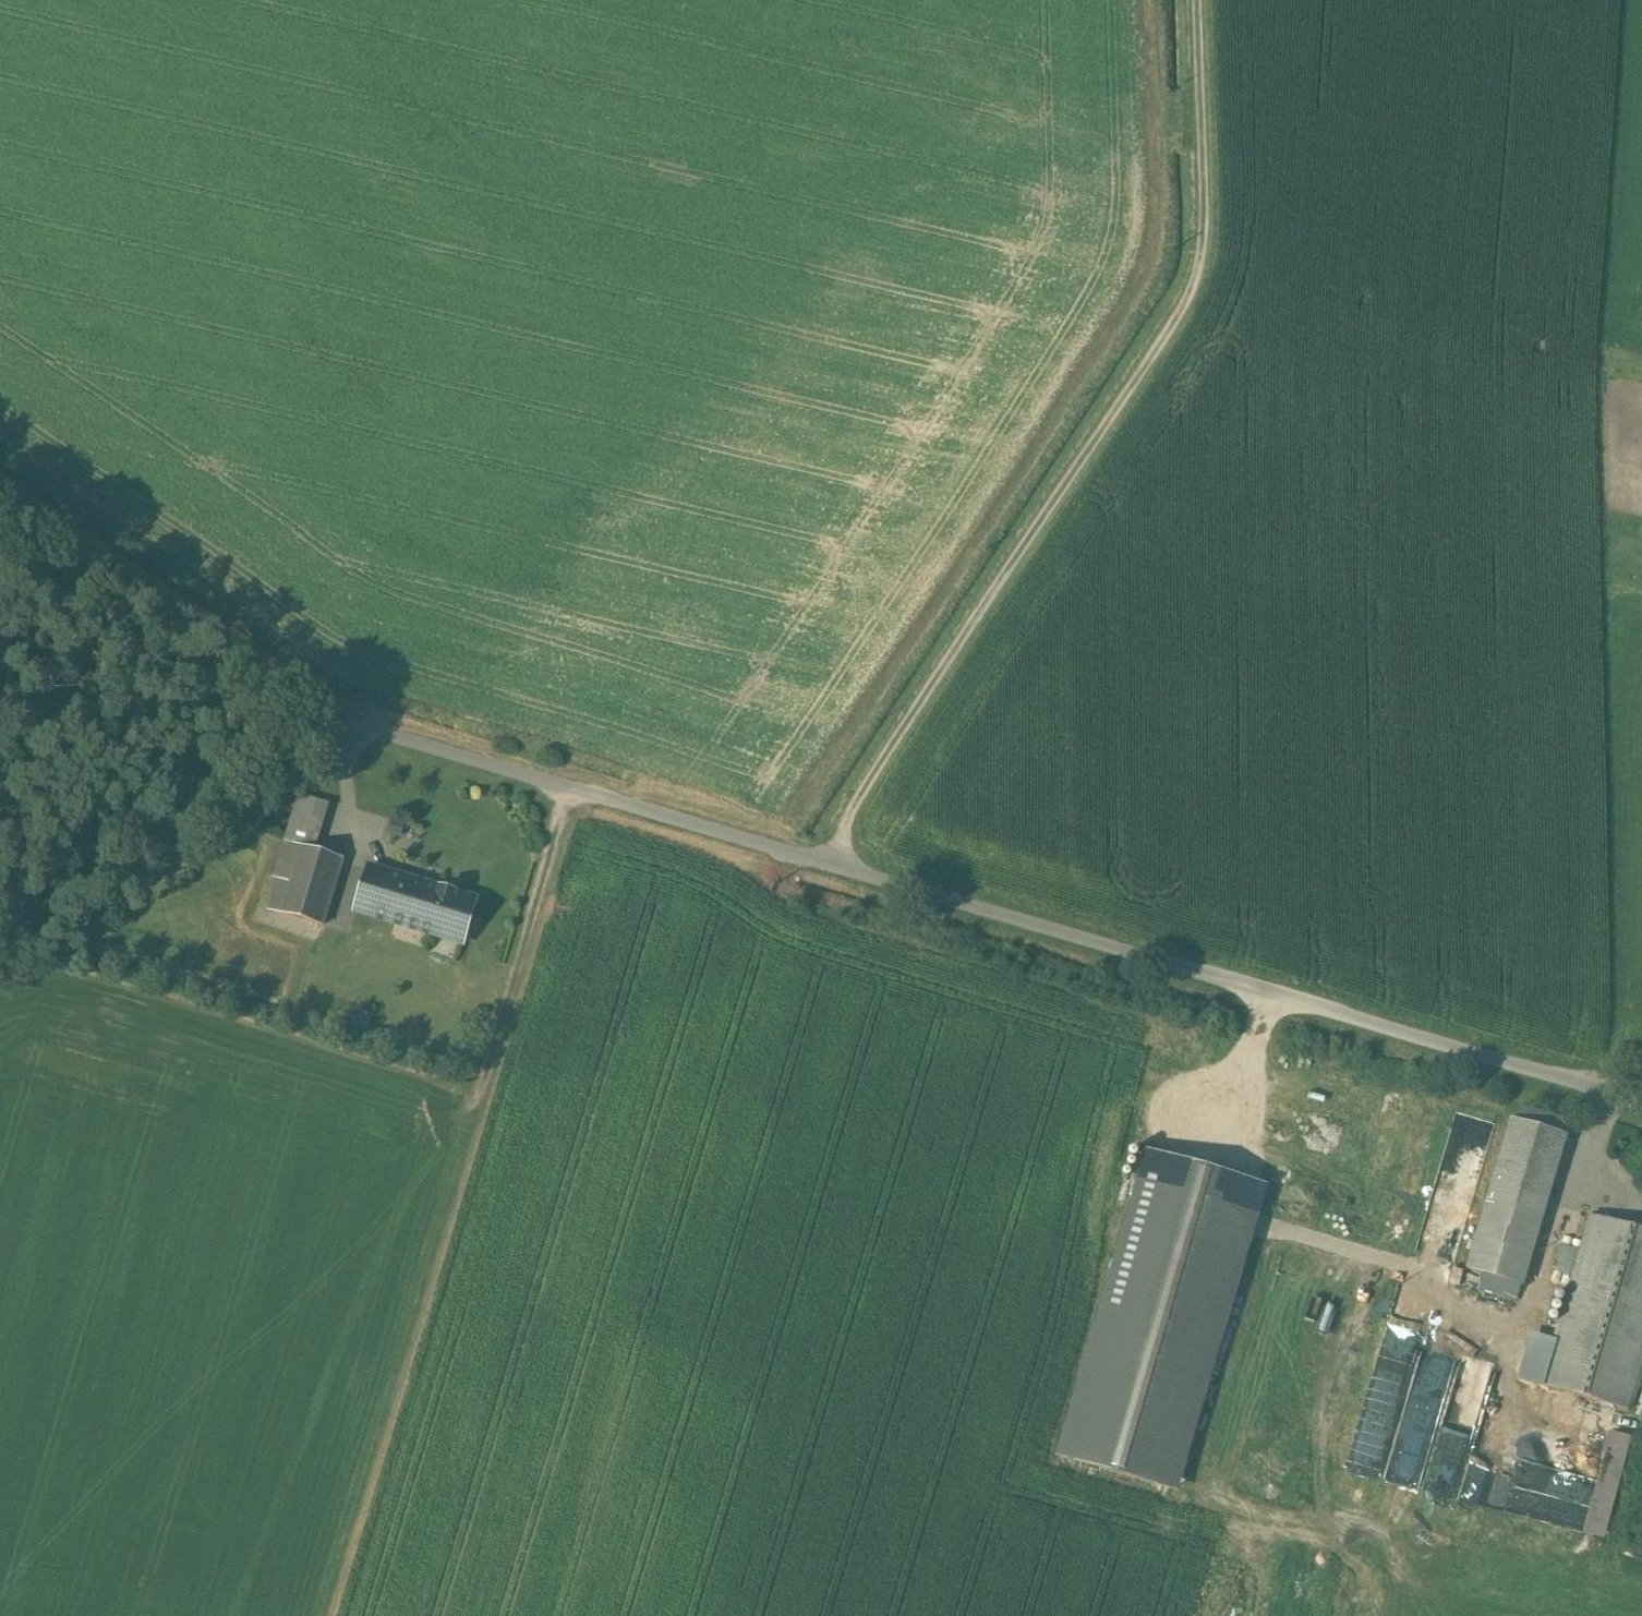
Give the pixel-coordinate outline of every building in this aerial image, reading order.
[(326,805),(298,797),(289,826),(317,835),(326,805)] [(317,835),(289,826),(284,842),(312,850),(317,835)] [(312,850),(284,842),(273,877),(277,878),(267,910),(278,913),(321,926),(341,859),(312,850)] [(436,887),(368,867),(354,911),(461,943),(474,899),(436,888),(436,887)] [(354,1023),(367,1027),(372,1013),(358,1009),(354,1023)] [(1563,1136),(1510,1120),(1466,1269),(1520,1284),(1563,1136)] [(1146,1152),(1101,1302),(1128,1310),(1172,1160),(1146,1152)] [(1172,1160),(1128,1310),(1101,1302),(1101,1305),(1102,1305),(1057,1456),(1173,1490),(1262,1187),(1172,1160)] [(1589,1216),(1539,1385),(1625,1410),(1641,1352),(1641,1231),(1589,1216)] [(1484,1416),(1463,1488),(1486,1495),(1507,1423),(1484,1416)] [(1633,1439),(1612,1433),(1583,1532),(1604,1538),(1633,1439)]
